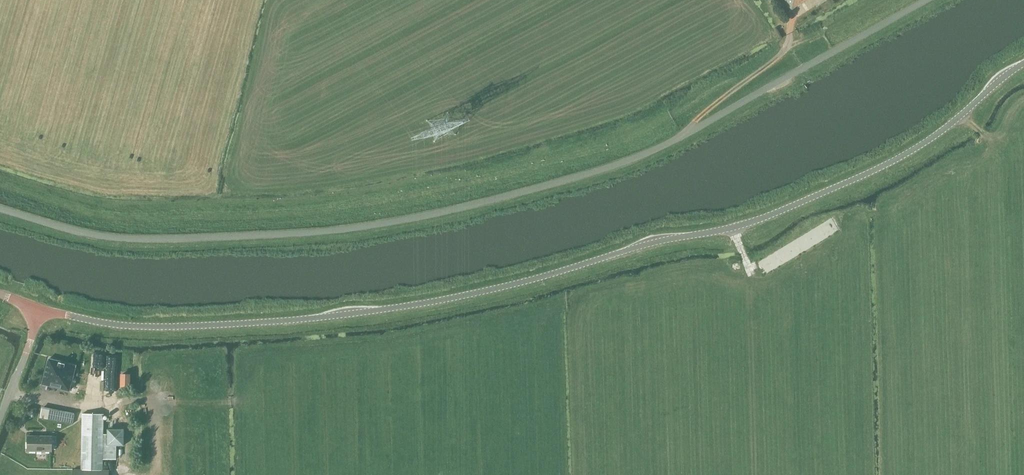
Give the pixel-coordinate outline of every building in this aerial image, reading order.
[(792,10),(807,0),(785,0),(792,10)] [(43,387),(68,394),(75,369),(50,362),(43,387)] [(121,387),(131,386),(131,374),(121,374),(121,387)] [(33,418),(34,418),(35,417),(36,417),(36,416),(37,416),(38,415),(38,414),(38,413),(38,412),(38,411),(38,410),(37,409),(36,408),(35,407),(34,407),(33,407),(32,407),(31,407),(30,408),(29,409),(28,410),(28,411),(28,412),(28,413),(28,414),(28,415),(29,416),(30,416),(30,417),(31,417),(32,418),(33,418)] [(73,422),(75,415),(71,414),(72,412),(43,407),(40,417),(69,423),(70,421),(73,422)] [(83,414),(82,470),(103,470),(104,459),(116,460),(117,447),(106,447),(106,444),(103,444),(104,415),(83,414)] [(124,429),(108,429),(108,446),(125,446),(124,429)] [(57,448),(57,436),(28,436),(28,451),(52,451),(52,448),(57,448)]
